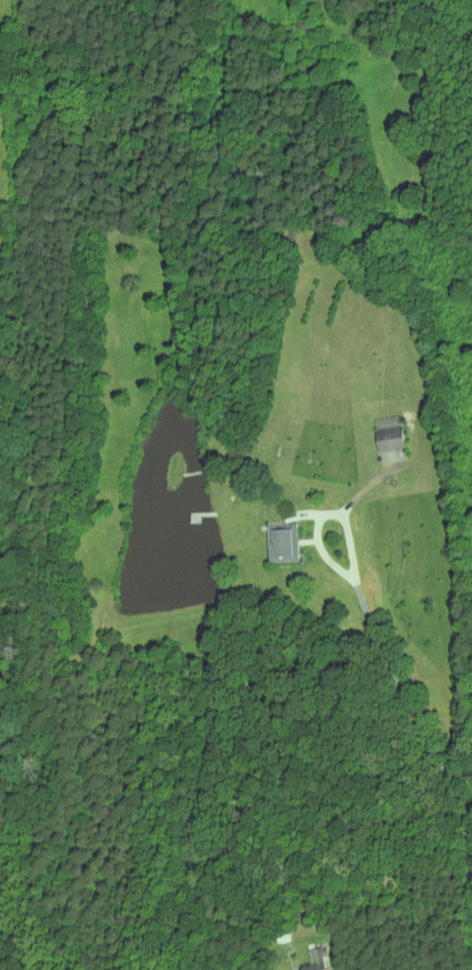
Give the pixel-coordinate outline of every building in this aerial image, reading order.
[(400,448),(398,427),(371,429),(373,451),(400,448)] [(294,522),(263,523),(264,562),(295,561),(294,522)] [(296,969),(321,969),(319,961),(326,960),(324,946),(306,949),(309,965),(296,968),(296,969)]
